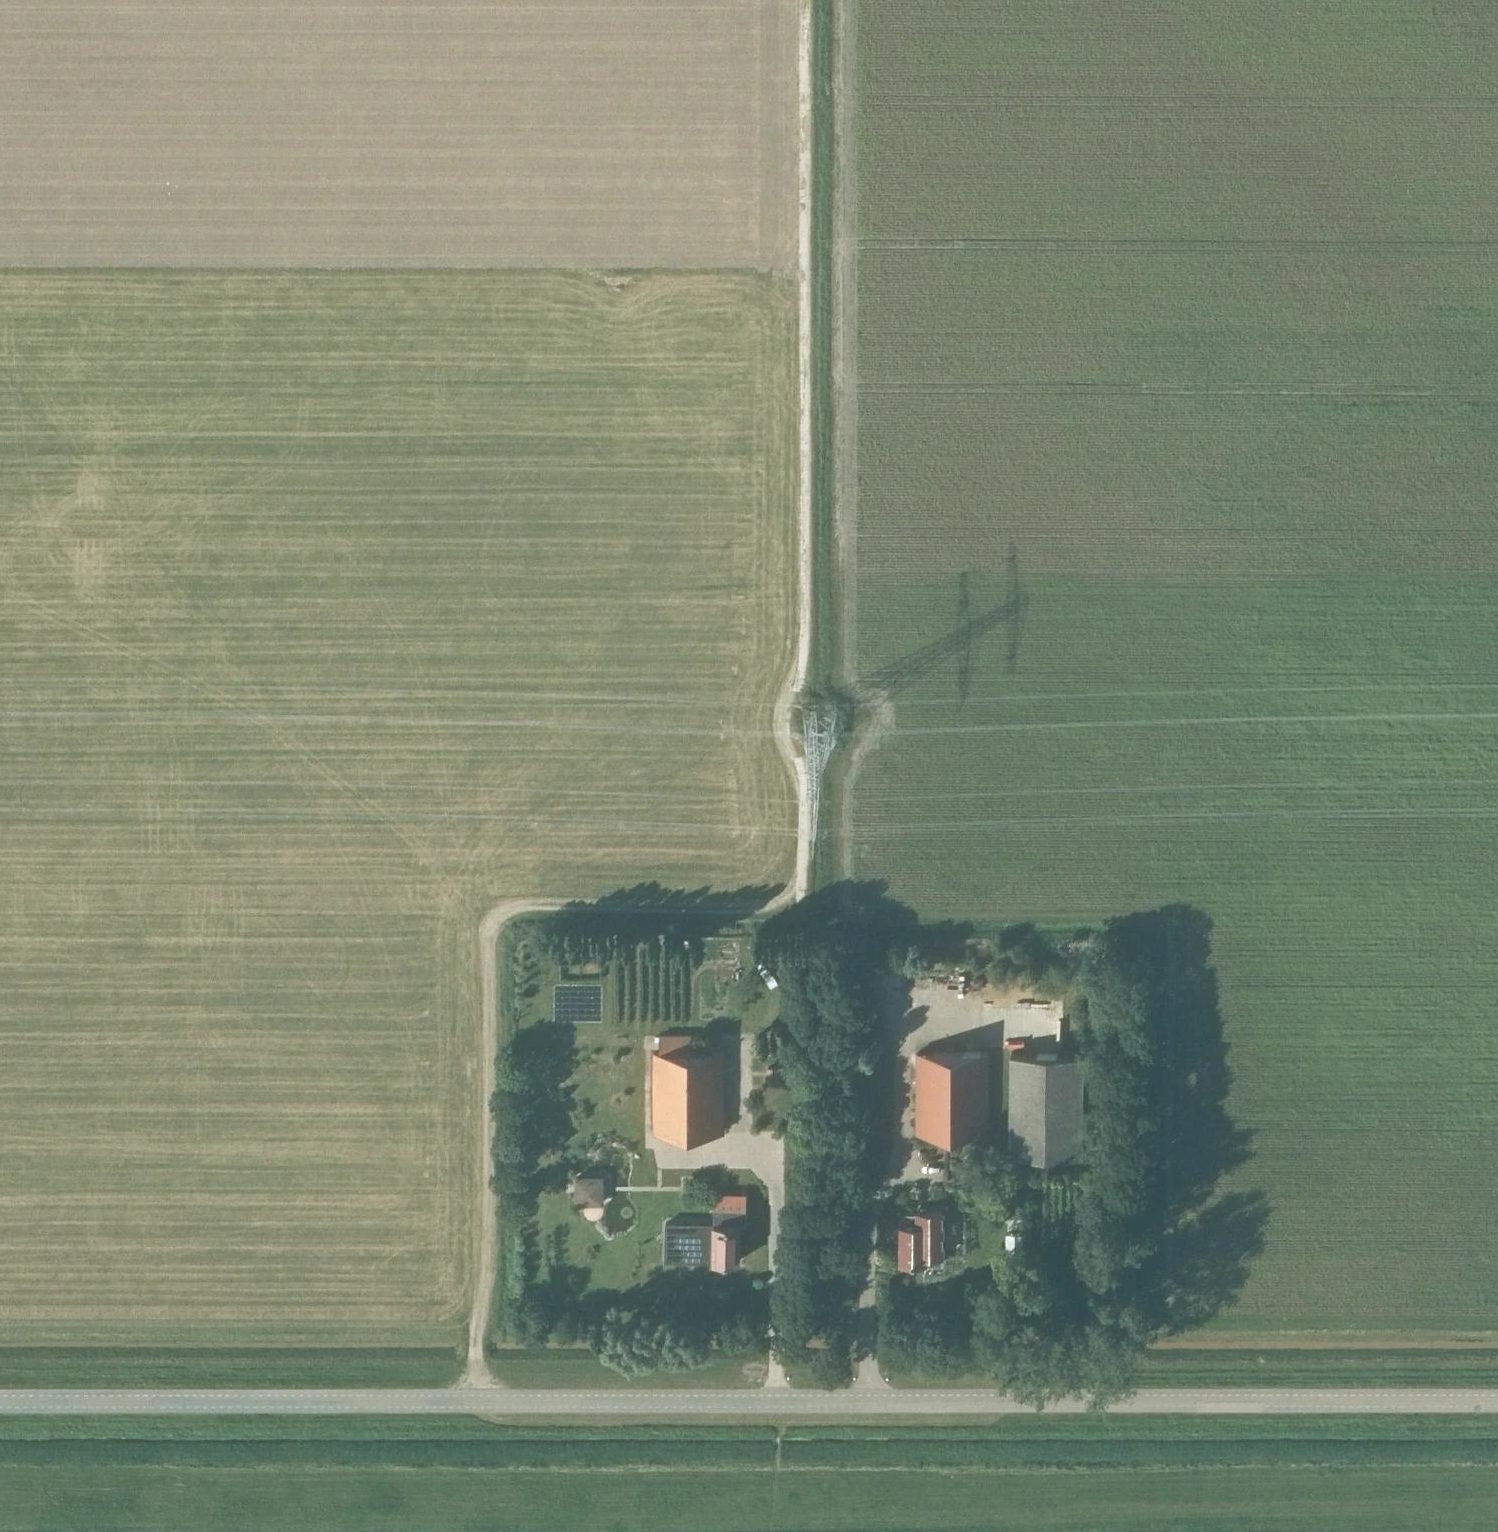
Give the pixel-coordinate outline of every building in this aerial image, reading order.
[(724,1131),(724,1051),(655,1051),(654,1130),(724,1131)] [(987,1131),(987,1052),(917,1052),(917,1131),(987,1131)] [(1083,1052),(1011,1052),(1011,1152),(1083,1152),(1083,1052)] [(577,1201),(602,1201),(602,1176),(577,1176),(577,1201)] [(714,1222),(666,1222),(666,1258),(740,1259),(741,1223),(747,1223),(747,1208),(714,1207),(714,1222)] [(902,1223),(901,1223),(902,1260),(922,1260),(922,1263),(942,1263),(942,1254),(944,1254),(944,1209),(918,1209),(918,1211),(902,1211),(902,1223)]
